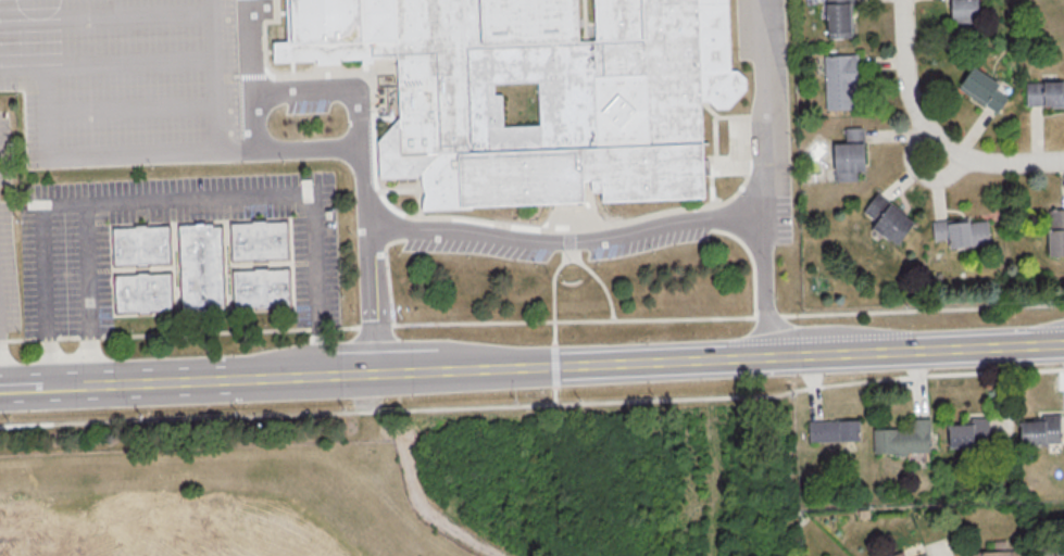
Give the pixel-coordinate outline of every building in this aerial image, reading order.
[(594,40),(592,0),(726,0),(729,71),(736,71),(744,78),(744,91),(728,110),(714,111),(706,102),(703,103),(699,103),(702,172),(703,197),(597,202),(597,192),(591,193),(586,193),(585,181),(578,181),(579,202),(567,203),(470,207),(470,211),(421,213),(421,207),(422,201),(424,195),(422,191),(420,185),(420,179),(420,176),(417,178),(415,180),(378,181),(376,141),(395,123),(398,119),(396,59),(372,60),(372,63),(364,64),(359,64),(359,60),(337,61),(337,65),(325,65),(314,66),(314,62),(270,64),(268,42),(285,42),(283,0),(573,0),(575,41),(585,41),(594,40)] [(826,39),(852,38),(850,4),(853,4),(853,0),(825,0),(826,39)] [(951,27),(978,26),(977,0),(951,0),(951,27)] [(823,54),(824,109),(857,109),(856,54),(823,54)] [(958,87),(997,113),(1007,98),(994,89),(998,83),(972,66),(958,87)] [(1063,105),(1063,80),(1025,81),(1026,107),(1063,105)] [(856,170),(864,170),(863,126),(844,127),(844,142),(833,142),(834,180),(857,179),(856,170)] [(897,245),(914,219),(874,193),(862,211),(875,220),(870,227),(897,245)] [(1047,209),(1048,255),(1063,255),(1063,208),(1047,209)] [(932,239),(948,238),(949,247),(989,245),(988,220),(969,221),(968,218),(931,220),(932,239)] [(229,225),(286,224),(286,258),(230,260),(229,225)] [(177,226),(210,225),(210,227),(218,227),(221,309),(179,311),(177,226)] [(111,229),(166,228),(167,263),(112,264),(111,229)] [(230,271),(286,270),(287,305),(231,306),(230,271)] [(112,277),(168,275),(168,309),(113,312),(112,277)] [(1019,421),(1020,444),(1060,442),(1059,413),(1041,414),(1041,420),(1019,421)] [(987,416),(970,417),(970,423),(948,424),(948,446),(988,444),(987,416)] [(930,452),(929,418),(911,418),(911,428),(872,428),(873,452),(930,452)] [(858,419),(808,420),(808,441),(859,440),(858,419)] [(1017,548),(1005,549),(1005,539),(993,540),(993,549),(981,549),(981,555),(970,555),(1017,555),(1017,548)] [(1055,547),(1055,555),(1063,555),(1063,546),(1055,547)]
